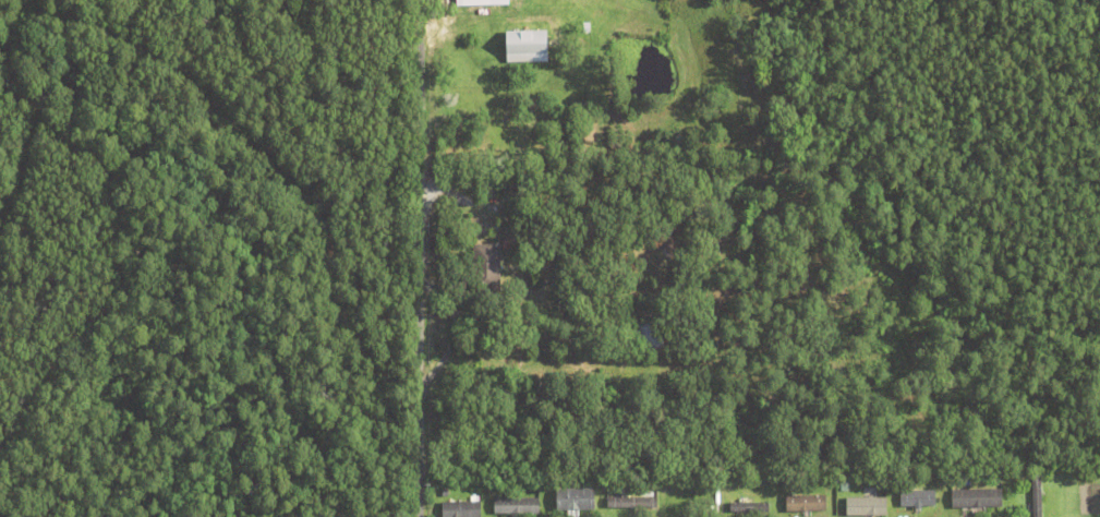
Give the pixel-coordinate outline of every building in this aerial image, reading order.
[(545,61),(544,30),(498,32),(499,63),(545,61)] [(473,291),(474,245),(500,247),(499,291),(473,291)] [(536,402),(539,385),(554,387),(553,404),(536,402)] [(786,480),(797,480),(797,489),(786,489),(786,480)] [(951,491),(1001,489),(1001,507),(952,509),(951,491)] [(556,509),(556,490),(593,490),(593,509),(556,509)] [(898,507),(933,505),(932,490),(897,491),(898,507)] [(607,496),(657,494),(657,512),(607,514),(607,496)] [(730,496),(770,495),(771,513),(730,514),(730,496)] [(785,497),(825,495),(826,510),(786,512),(785,497)] [(939,497),(940,516),(899,516),(899,498),(939,497)] [(480,502),(480,516),(442,516),(442,503),(470,503),(470,498),(478,498),(478,502),(480,502)] [(494,498),(539,498),(539,515),(494,515),(494,498)] [(846,498),(885,498),(885,516),(846,516),(846,498)]
